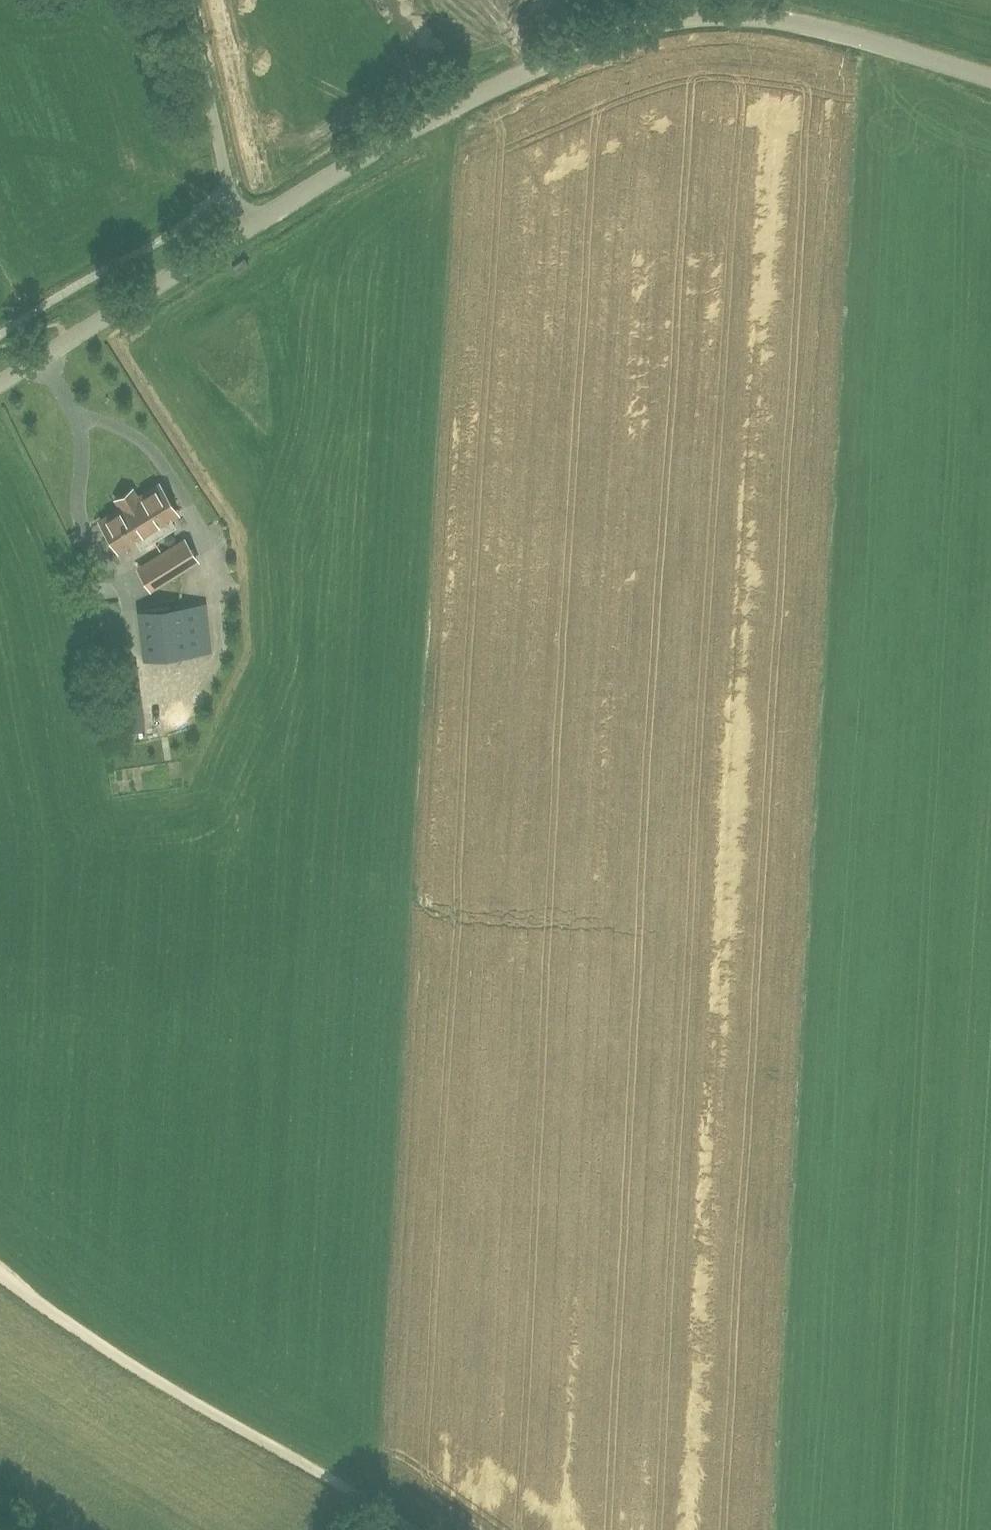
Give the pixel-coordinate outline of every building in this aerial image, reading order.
[(237,273),(248,265),(244,258),(232,267),(237,273)] [(137,499),(133,493),(131,490),(116,499),(122,508),(100,522),(118,551),(135,540),(140,548),(175,527),(170,519),(176,515),(159,486),(137,499)] [(154,558),(167,579),(198,560),(185,539),(154,558)] [(117,592),(74,594),(75,606),(117,604),(117,592)] [(156,658),(209,652),(203,604),(138,612),(142,645),(156,658)] [(135,666),(110,669),(119,733),(143,730),(135,666)]
